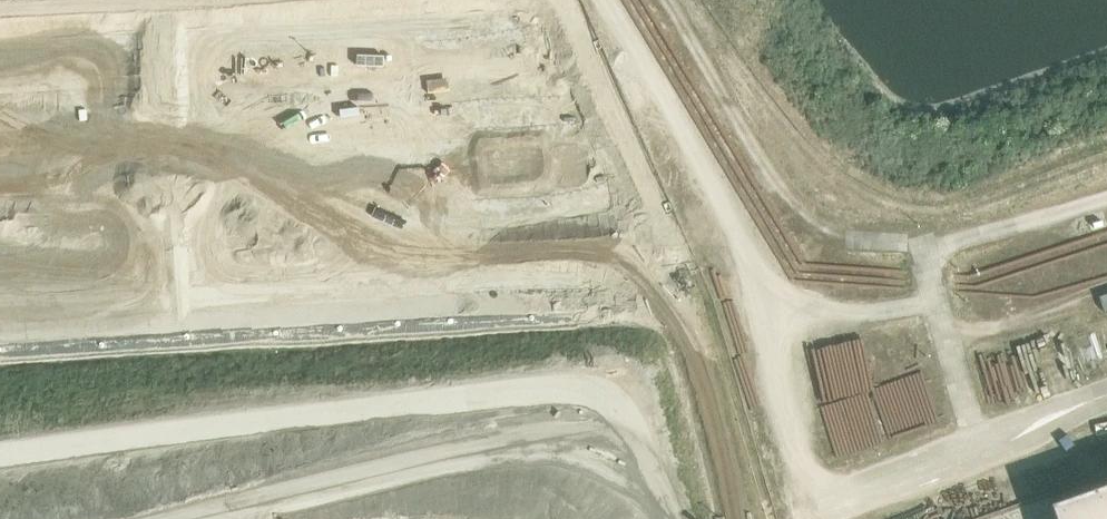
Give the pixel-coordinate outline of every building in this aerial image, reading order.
[(1049,502),(1055,518),(1106,518),(1106,482),(1049,502)]
